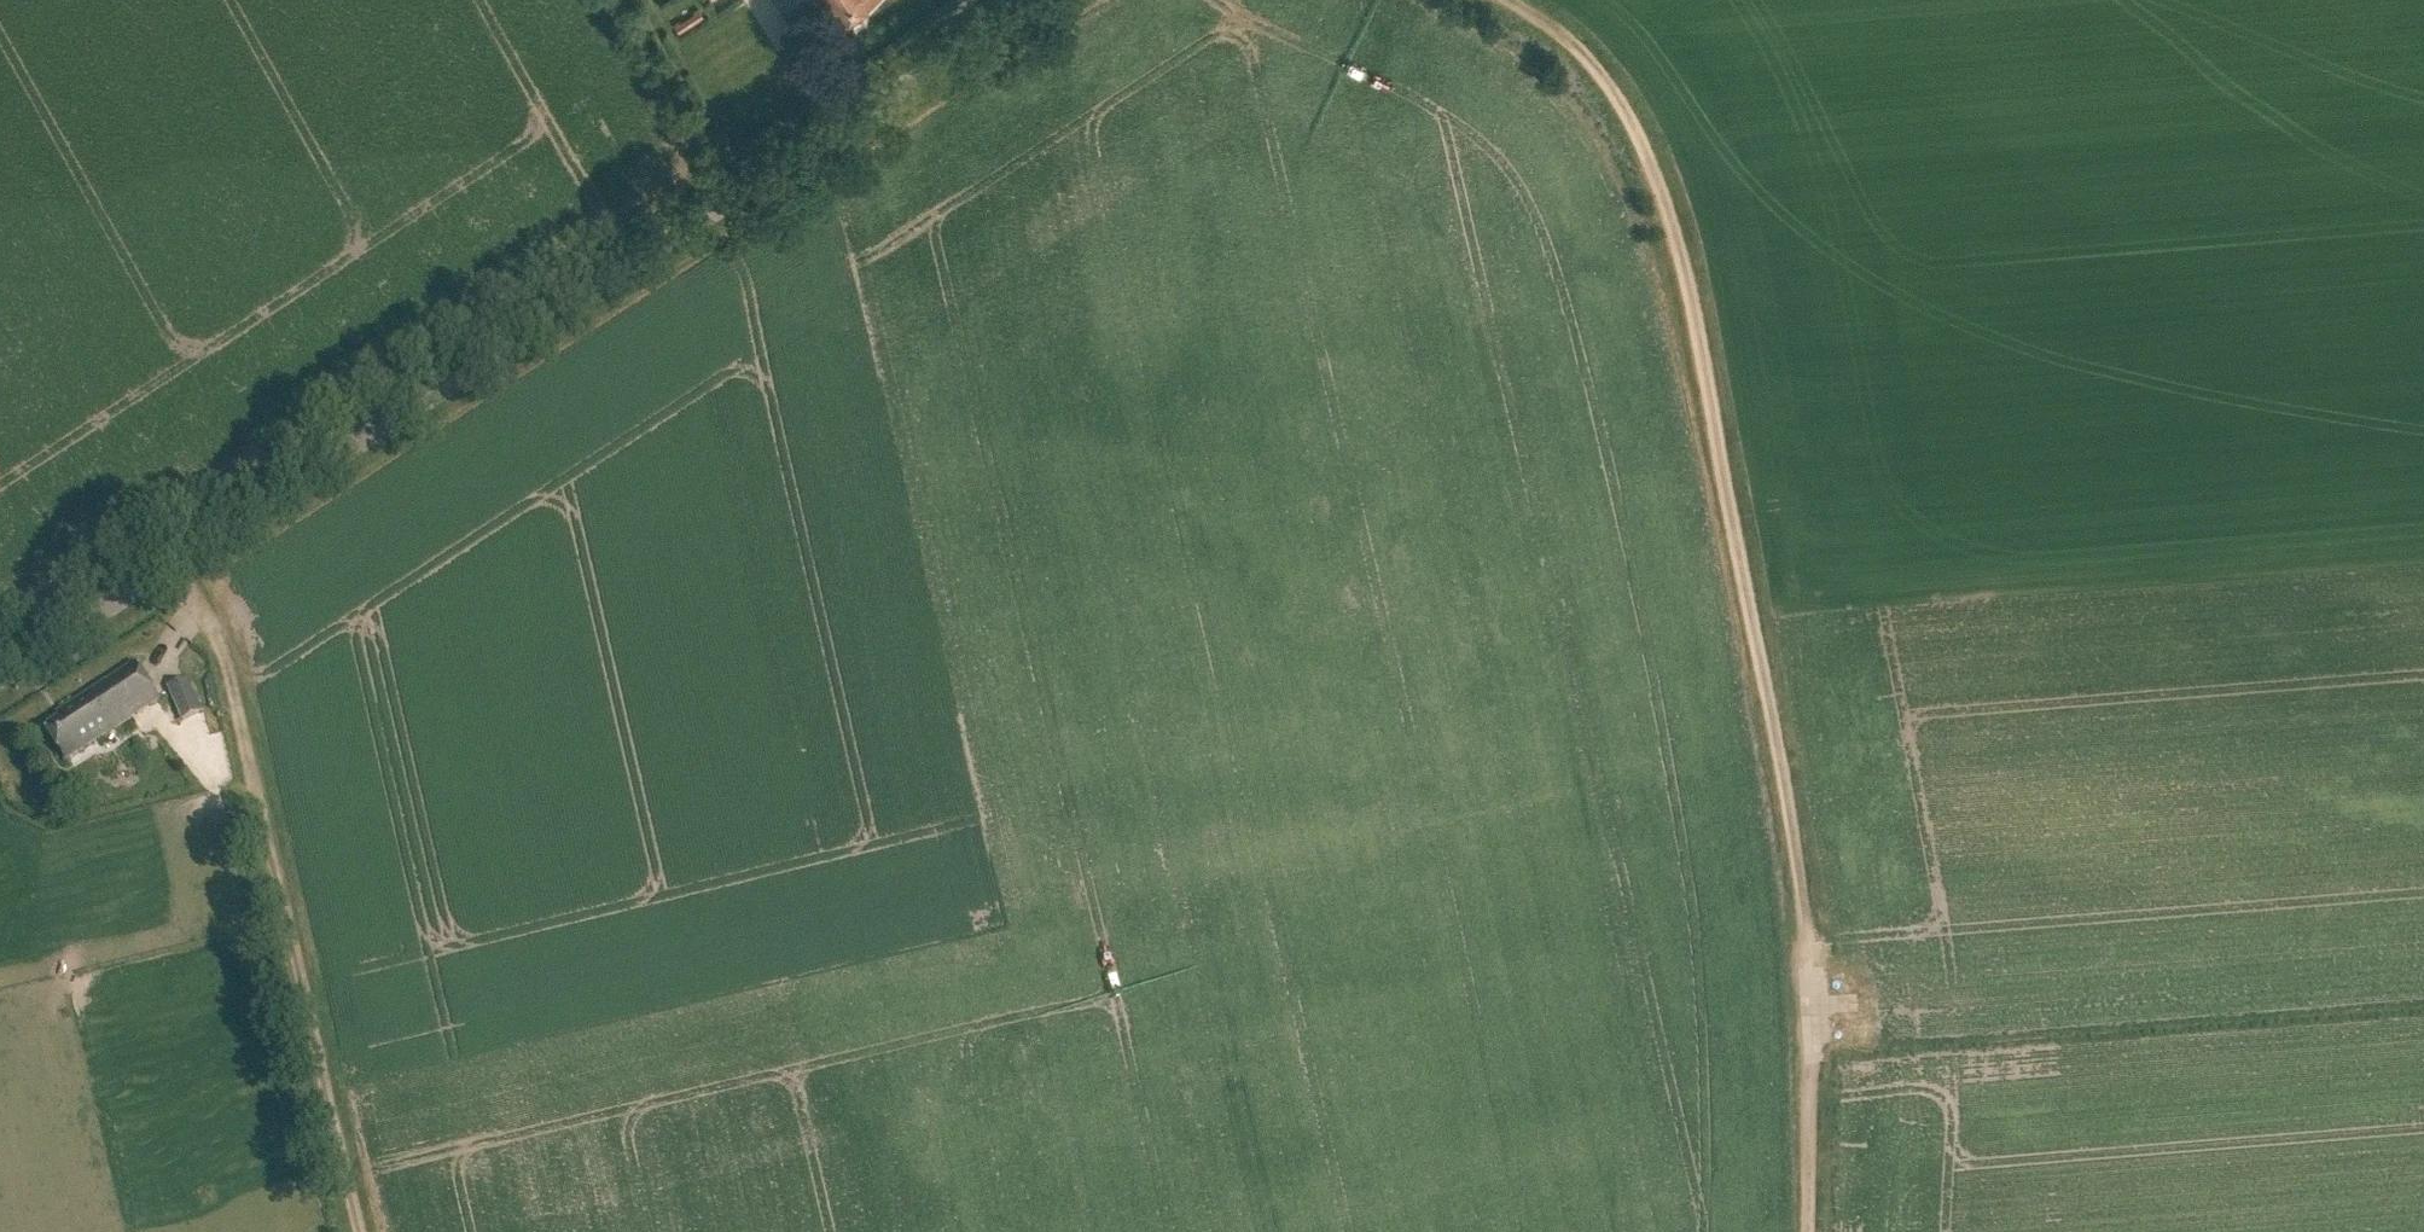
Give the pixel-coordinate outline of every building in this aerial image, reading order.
[(832,28),(875,0),(814,0),(832,28)] [(705,19),(699,9),(675,24),(681,34),(705,19)] [(64,716),(43,730),(64,761),(158,699),(134,662),(61,711),(64,716)] [(169,687),(184,722),(206,713),(191,678),(169,687)]
